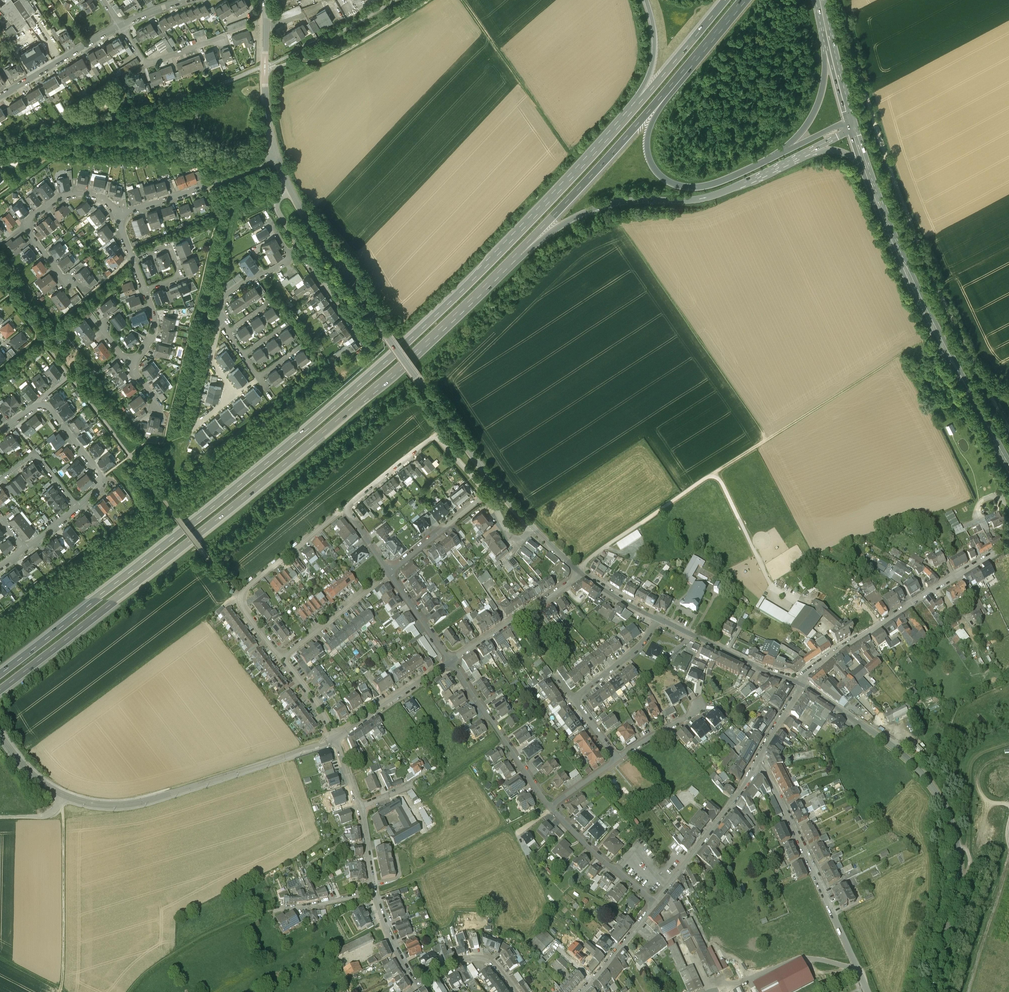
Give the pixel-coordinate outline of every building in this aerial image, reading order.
[(12,0),(8,0),(6,2),(1,6),(0,7),(0,11),(12,25),(5,30),(10,36),(17,31),(17,30),(27,22),(12,0)] [(27,22),(30,27),(36,23),(30,14),(35,11),(28,1),(30,0),(29,0),(12,0),(27,22)] [(82,3),(85,8),(85,10),(86,12),(88,12),(91,10),(90,9),(93,8),(94,8),(96,7),(92,1),(93,1),(93,0),(87,0),(85,1),(82,3)] [(132,2),(124,7),(122,5),(117,8),(113,11),(117,17),(122,14),(134,7),(134,8),(138,6),(139,7),(145,3),(145,2),(143,0),(131,0),(132,2)] [(214,8),(216,11),(220,17),(233,9),(229,4),(227,0),(226,0),(214,8)] [(229,4),(233,9),(236,14),(248,6),(244,0),(236,0),(229,4)] [(204,16),(209,12),(208,10),(204,5),(199,8),(203,14),(204,16)] [(197,18),(203,14),(199,8),(198,7),(192,10),(196,16),(197,18)] [(191,9),(186,12),(190,18),(191,20),(196,16),(192,10),(191,9)] [(314,20),(318,26),(322,24),(323,27),(332,22),(325,10),(316,15),(318,18),(314,20)] [(184,22),(190,18),(186,12),(185,11),(179,14),(183,20),(184,22)] [(178,13),(173,16),(176,22),(177,24),(183,20),(179,14),(178,13)] [(172,15),(166,18),(171,26),(176,22),(173,16),(172,15)] [(165,17),(158,21),(160,24),(164,30),(171,26),(166,18),(165,17)] [(309,23),(312,27),(313,30),(313,29),(318,26),(314,20),(309,23)] [(240,21),(227,26),(229,31),(243,25),(240,21)] [(150,23),(143,28),(142,27),(136,31),(136,32),(139,35),(141,40),(148,35),(148,36),(151,35),(153,37),(158,34),(154,29),(150,23)] [(165,33),(164,30),(160,24),(157,25),(158,27),(161,32),(163,34),(165,33)] [(299,26),(292,30),(283,36),(287,43),(296,37),(297,38),(303,34),(303,33),(307,31),(302,24),(299,26)] [(202,35),(200,30),(192,33),(194,38),(202,35)] [(243,32),(231,36),(234,45),(246,41),(248,46),(253,44),(248,30),(247,31),(248,32),(243,33),(243,32)] [(66,31),(58,36),(60,38),(64,46),(72,41),(66,31)] [(169,38),(165,33),(163,34),(171,47),(175,44),(171,37),(169,38)] [(289,45),(287,43),(283,36),(280,38),(286,47),(289,45)] [(119,38),(111,43),(116,51),(119,50),(120,50),(120,49),(124,47),(122,42),(119,38)] [(160,52),(168,47),(162,39),(155,43),(155,44),(145,51),(148,56),(159,49),(160,52)] [(42,51),(45,49),(41,42),(21,55),(28,67),(35,63),(35,64),(40,61),(39,60),(45,57),(42,51)] [(116,51),(111,43),(105,46),(111,55),(116,51)] [(111,55),(105,46),(100,49),(106,59),(111,56),(111,55)] [(228,48),(219,51),(222,58),(224,62),(232,59),(228,48)] [(106,59),(100,49),(94,52),(99,60),(100,62),(106,59)] [(213,50),(205,53),(205,56),(207,60),(208,64),(209,64),(217,61),(213,50)] [(94,52),(93,51),(88,55),(91,60),(93,63),(99,60),(94,52)] [(198,56),(188,60),(192,71),(202,67),(201,62),(198,56)] [(82,58),(76,62),(82,71),(83,73),(88,70),(89,69),(87,66),(82,58)] [(188,60),(176,64),(179,71),(180,75),(181,75),(192,71),(188,60)] [(82,71),(76,62),(71,65),(77,74),(82,71)] [(18,64),(10,69),(8,65),(4,67),(10,78),(22,71),(18,64)] [(87,66),(89,69),(88,70),(92,75),(95,73),(92,68),(90,64),(87,66)] [(71,65),(65,68),(70,77),(71,78),(77,74),(71,65)] [(171,66),(160,70),(164,81),(174,77),(175,77),(173,73),(171,66)] [(65,68),(59,72),(62,77),(64,80),(65,80),(70,77),(65,68)] [(160,70),(149,74),(152,82),(153,85),(164,81),(160,70)] [(54,76),(49,79),(54,88),(59,85),(55,77),(54,76)] [(139,76),(135,78),(135,79),(132,80),(136,92),(139,90),(139,89),(146,86),(143,76),(139,77),(139,76)] [(54,88),(49,79),(43,83),(44,86),(48,91),(54,88)] [(38,87),(32,91),(37,99),(43,96),(43,95),(39,89),(38,87)] [(32,91),(26,95),(27,96),(31,103),(29,104),(29,105),(31,108),(40,103),(37,99),(32,91)] [(21,98),(15,102),(20,110),(26,106),(22,99),(21,98)] [(15,102),(9,105),(10,106),(13,112),(16,111),(17,112),(20,110),(15,102)] [(77,181),(76,185),(85,187),(86,183),(87,176),(83,175),(82,173),(79,172),(78,174),(78,175),(78,178),(77,179),(77,180),(77,181)] [(193,173),(184,176),(187,185),(197,181),(196,179),(193,173)] [(178,178),(175,179),(177,183),(178,183),(180,188),(187,185),(183,175),(178,177),(178,178)] [(57,181),(59,187),(60,191),(70,188),(68,182),(69,181),(69,179),(68,176),(64,177),(62,176),(59,176),(58,178),(58,179),(57,179),(57,181)] [(159,182),(163,193),(168,191),(165,180),(159,182)] [(38,187),(37,187),(40,191),(41,191),(43,194),(46,198),(54,192),(48,185),(46,182),(43,184),(41,184),(38,187)] [(154,184),(157,194),(157,195),(163,193),(159,182),(154,184)] [(111,183),(110,183),(109,190),(108,194),(114,195),(116,188),(117,184),(111,183)] [(148,184),(152,195),(157,194),(154,184),(154,183),(148,184)] [(143,186),(146,194),(147,197),(152,195),(148,184),(143,186)] [(132,204),(141,201),(140,196),(137,187),(128,190),(132,204)] [(116,188),(114,195),(113,199),(119,200),(120,197),(121,190),(121,189),(116,188)] [(27,195),(27,196),(27,197),(26,198),(34,208),(41,202),(36,196),(33,192),(30,194),(28,194),(27,195)] [(195,206),(197,210),(207,207),(203,198),(193,201),(195,206)] [(81,214),(91,206),(86,200),(76,208),(81,214)] [(13,207),(16,212),(21,218),(29,212),(23,204),(20,201),(13,207)] [(182,217),(192,213),(188,204),(185,205),(185,206),(182,207),(179,208),(182,217)] [(68,212),(64,207),(63,205),(55,211),(56,213),(60,218),(68,212)] [(175,216),(173,211),(172,206),(162,209),(165,217),(164,217),(165,219),(166,219),(168,219),(168,218),(175,216)] [(93,220),(103,213),(99,208),(98,209),(93,213),(90,215),(93,220)] [(9,214),(13,219),(16,217),(10,209),(7,212),(9,214)] [(161,224),(159,219),(157,211),(152,213),(156,226),(161,224)] [(60,218),(56,213),(53,215),(56,219),(57,219),(59,222),(61,220),(60,218)] [(97,224),(100,222),(104,218),(106,217),(103,213),(93,220),(97,224)] [(152,227),(156,226),(152,213),(147,214),(150,222),(151,227),(152,227)] [(9,214),(3,219),(5,222),(9,227),(15,222),(13,219),(9,214)] [(250,220),(254,227),(254,228),(262,223),(263,223),(262,223),(258,216),(259,216),(259,215),(250,220)] [(50,231),(56,226),(49,217),(46,219),(45,218),(41,220),(50,231)] [(146,231),(144,224),(142,218),(132,221),(137,235),(146,231)] [(43,236),(50,231),(41,220),(38,223),(39,224),(36,226),(40,231),(43,236)] [(97,232),(101,236),(110,229),(106,224),(99,230),(97,232)] [(266,228),(255,234),(259,240),(270,234),(266,228)] [(101,236),(104,241),(109,237),(113,233),(110,229),(101,236)] [(42,237),(43,236),(40,231),(35,235),(39,241),(43,238),(42,237)] [(15,252),(20,248),(26,243),(21,236),(12,242),(10,244),(10,245),(15,251),(15,252)] [(263,246),(267,254),(277,249),(279,247),(275,239),(263,246)] [(175,245),(177,250),(189,246),(187,240),(180,243),(175,245)] [(106,248),(111,244),(109,241),(106,243),(102,246),(104,249),(106,248)] [(111,255),(118,250),(120,249),(114,241),(111,244),(106,248),(111,255)] [(59,242),(56,245),(49,250),(52,254),(62,246),(59,242)] [(65,250),(62,246),(52,254),(55,258),(59,254),(64,251),(65,250)] [(180,256),(184,254),(191,251),(189,246),(177,250),(180,256)] [(22,255),(28,262),(36,256),(31,249),(29,250),(24,253),(22,255)] [(277,249),(267,254),(272,262),(277,260),(282,257),(277,249)] [(112,267),(117,263),(124,258),(118,250),(111,255),(106,259),(112,267)] [(167,260),(165,254),(156,257),(158,262),(160,268),(161,268),(169,264),(167,260)] [(68,255),(66,257),(59,262),(64,269),(65,268),(66,270),(71,266),(70,266),(74,263),(69,257),(68,255)] [(246,272),(248,275),(258,268),(255,262),(254,260),(253,260),(250,255),(239,262),(242,266),(240,267),(244,273),(246,272)] [(182,263),(184,268),(196,263),(194,258),(188,261),(182,263)] [(154,272),(155,272),(152,265),(150,259),(142,263),(144,267),(143,268),(144,270),(145,270),(147,275),(154,272)] [(39,274),(43,271),(46,269),(40,261),(33,266),(39,274)] [(75,274),(79,280),(90,271),(84,263),(83,264),(81,262),(79,264),(80,266),(76,269),(78,272),(75,274)] [(184,268),(186,273),(192,271),(198,269),(196,263),(184,268)] [(105,277),(111,272),(108,268),(102,274),(105,277)] [(36,276),(38,279),(40,278),(45,273),(43,271),(39,274),(36,276)] [(90,271),(79,280),(83,285),(87,283),(94,277),(90,271)] [(290,282),(292,286),(302,279),(298,273),(288,280),(286,277),(281,281),(284,286),(290,282)] [(45,290),(49,287),(55,282),(54,281),(55,280),(51,275),(50,276),(49,274),(42,280),(38,282),(39,283),(44,290),(45,290)] [(223,285),(222,293),(242,278),(239,274),(223,285)] [(307,287),(314,282),(310,276),(303,281),(307,287)] [(94,277),(87,283),(90,287),(98,282),(94,277)] [(186,281),(177,284),(180,294),(190,290),(187,284),(186,281)] [(187,284),(190,290),(190,291),(197,288),(193,281),(187,284)] [(122,285),(126,294),(128,294),(135,291),(132,282),(122,285)] [(318,287),(314,282),(307,287),(311,292),(318,287)] [(169,287),(170,291),(173,297),(180,294),(177,284),(169,287)] [(256,288),(259,293),(264,289),(260,285),(256,288)] [(230,303),(231,305),(234,310),(236,312),(260,295),(259,293),(256,288),(254,286),(230,303)] [(153,293),(157,303),(166,300),(163,292),(162,290),(153,293)] [(324,296),(320,290),(313,295),(317,301),(324,296)] [(55,303),(65,295),(66,295),(63,291),(61,293),(60,291),(51,297),(55,303)] [(78,294),(71,300),(74,305),(81,299),(78,294)] [(67,300),(68,299),(65,295),(55,303),(60,309),(69,303),(67,300)] [(135,298),(129,300),(132,310),(142,306),(139,296),(135,298)] [(328,302),(324,296),(317,301),(321,306),(328,302)] [(110,298),(101,305),(105,311),(103,312),(105,315),(116,306),(110,298)] [(327,315),(334,310),(330,305),(323,310),(327,315)] [(268,309),(274,318),(279,315),(277,314),(273,308),(272,306),(268,309)] [(120,307),(113,312),(115,315),(119,312),(119,313),(122,310),(120,307)] [(83,315),(86,319),(93,314),(89,309),(83,315)] [(269,320),(270,322),(274,318),(268,309),(264,312),(265,314),(269,320)] [(338,316),(334,310),(327,315),(331,321),(338,316)] [(131,317),(135,326),(148,321),(144,311),(136,315),(131,316),(131,317)] [(119,312),(115,315),(111,319),(118,328),(121,326),(122,327),(125,325),(124,323),(126,322),(119,313),(119,312)] [(164,316),(163,321),(174,324),(175,319),(164,316)] [(259,316),(254,319),(261,328),(265,325),(264,323),(260,318),(259,316)] [(81,334),(90,327),(84,319),(74,326),(81,334)] [(250,322),(251,324),(255,329),(257,331),(261,328),(254,319),(250,322)] [(340,319),(333,324),(335,327),(337,330),(344,325),(340,319)] [(163,327),(173,329),(174,324),(163,321),(161,327),(163,327)] [(4,326),(0,329),(6,336),(14,329),(8,322),(4,326)] [(245,325),(241,328),(247,337),(252,334),(251,333),(246,327),(245,325)] [(344,325),(337,330),(339,333),(341,335),(348,330),(344,325)] [(86,340),(90,337),(95,334),(90,327),(81,334),(86,340)] [(162,332),(173,335),(175,330),(173,329),(163,327),(162,332)] [(237,331),(238,333),(242,339),(243,340),(247,337),(241,328),(237,331)] [(283,331),(290,340),(294,337),(293,336),(289,330),(288,328),(283,331)] [(132,332),(137,338),(142,334),(134,330),(132,332)] [(339,333),(337,330),(331,334),(329,335),(331,338),(339,333)] [(279,334),(280,336),(284,342),(286,344),(290,340),(283,331),(279,334)] [(15,348),(21,344),(22,344),(24,342),(27,339),(21,332),(10,341),(15,348)] [(125,345),(127,348),(138,340),(137,338),(132,332),(124,338),(128,343),(125,345)] [(161,338),(163,339),(171,341),(172,341),(173,335),(162,332),(161,338)] [(347,345),(354,340),(351,334),(343,339),(347,345)] [(87,346),(93,341),(90,337),(86,340),(84,342),(87,346)] [(274,338),(270,341),(276,350),(281,347),(280,345),(275,340),(274,338)] [(359,346),(354,340),(347,345),(351,351),(359,346)] [(266,344),(267,346),(271,352),(272,353),(276,350),(270,341),(266,344)] [(102,342),(94,348),(100,356),(99,357),(102,360),(105,358),(104,357),(109,352),(102,342)] [(169,353),(170,353),(171,353),(171,351),(171,350),(170,349),(170,347),(157,343),(155,353),(160,354),(163,355),(164,356),(168,357),(169,353)] [(217,353),(218,356),(226,350),(228,349),(226,345),(221,349),(222,350),(217,353)] [(352,351),(351,351),(347,345),(342,349),(335,354),(340,360),(348,354),(352,351)] [(261,347),(257,350),(263,359),(267,356),(266,355),(262,349),(261,347)] [(11,348),(7,351),(12,356),(16,353),(11,348)] [(216,357),(219,361),(229,354),(226,350),(218,356),(216,357)] [(252,353),(253,355),(258,361),(259,363),(263,359),(257,350),(252,353)] [(299,354),(305,363),(310,360),(309,358),(304,352),(303,350),(299,354)] [(3,354),(6,357),(5,358),(7,360),(12,356),(7,351),(3,354)] [(232,358),(229,354),(219,361),(222,365),(232,358)] [(296,358),(300,364),(301,366),(305,363),(299,354),(295,357),(296,358)] [(235,363),(232,358),(222,365),(225,370),(227,368),(232,365),(235,363)] [(285,363),(292,372),(296,369),(295,368),(291,362),(290,360),(285,363)] [(108,362),(101,368),(103,371),(110,365),(108,362)] [(114,375),(122,369),(117,362),(115,363),(114,363),(113,364),(113,365),(108,368),(110,371),(111,371),(114,375)] [(142,370),(145,374),(155,367),(151,363),(150,363),(144,368),(142,370)] [(282,368),(287,374),(288,375),(292,372),(285,363),(281,366),(282,368)] [(54,364),(49,367),(58,378),(60,376),(60,375),(61,374),(54,364)] [(46,370),(45,370),(49,375),(53,380),(55,379),(56,380),(58,378),(49,367),(46,370)] [(149,379),(150,378),(155,374),(158,372),(155,367),(145,374),(149,379)] [(228,375),(231,379),(241,372),(238,368),(236,370),(231,373),(228,375)] [(118,380),(119,382),(127,376),(122,369),(114,375),(115,376),(114,377),(117,380),(118,380)] [(272,372),(278,382),(283,379),(282,377),(278,371),(276,369),(272,372)] [(244,376),(241,372),(231,379),(234,383),(244,376)] [(269,377),(273,383),(274,385),(278,382),(272,372),(268,376),(269,377)] [(44,374),(41,376),(47,383),(50,381),(46,377),(44,374)] [(41,376),(34,382),(40,390),(48,384),(47,383),(41,376)] [(152,384),(156,388),(165,381),(162,376),(158,379),(154,382),(152,384)] [(247,380),(244,376),(234,383),(237,387),(242,384),(247,380)] [(123,388),(128,384),(126,381),(125,383),(119,387),(122,390),(123,388)] [(156,388),(159,393),(168,385),(165,381),(156,388)] [(123,388),(129,396),(136,390),(131,382),(128,384),(123,388)] [(22,390),(21,392),(28,400),(30,399),(32,399),(34,397),(34,396),(36,394),(32,389),(28,384),(22,390)] [(254,388),(250,392),(257,401),(261,398),(254,388)] [(58,392),(49,398),(55,406),(58,404),(64,399),(58,392)] [(253,404),(257,401),(250,392),(245,395),(253,404)] [(19,393),(16,395),(21,402),(24,400),(19,393)] [(9,396),(6,398),(15,409),(17,407),(17,406),(20,403),(13,394),(10,397),(9,396)] [(136,410),(141,407),(146,403),(140,395),(130,402),(136,410)] [(218,403),(219,398),(207,395),(206,400),(211,401),(218,403)] [(4,401),(1,404),(8,413),(11,410),(12,411),(15,409),(6,398),(4,401)] [(241,399),(237,402),(244,412),(248,408),(241,399)] [(240,415),(244,412),(237,402),(232,405),(240,415)] [(68,404),(62,409),(59,411),(65,419),(74,412),(68,405),(68,404)] [(136,410),(135,411),(139,416),(145,411),(141,407),(136,410)] [(228,409),(224,412),(232,422),(236,419),(228,409)] [(228,425),(232,422),(224,412),(220,415),(228,425)] [(29,420),(34,427),(41,421),(38,417),(36,415),(29,420)] [(38,417),(41,421),(43,424),(46,422),(40,415),(38,417)] [(147,430),(151,431),(155,417),(150,416),(149,421),(148,421),(147,424),(147,425),(148,425),(147,430)] [(77,417),(70,423),(76,431),(81,427),(84,424),(81,419),(80,420),(77,417)] [(155,417),(151,431),(156,432),(157,427),(158,427),(159,424),(158,424),(160,419),(155,417)] [(216,419),(211,423),(219,432),(223,429),(216,419)] [(24,431),(27,434),(35,428),(34,427),(29,420),(21,427),(24,431)] [(147,430),(148,425),(147,425),(147,424),(141,423),(140,430),(146,431),(147,430)] [(215,436),(219,432),(211,423),(207,426),(215,436)] [(203,430),(199,433),(206,442),(210,439),(203,430)] [(90,439),(85,432),(83,433),(78,436),(84,444),(90,439)] [(54,433),(47,439),(49,442),(51,440),(56,436),(54,433)] [(56,436),(51,440),(57,447),(65,441),(59,433),(56,436)] [(202,446),(206,442),(199,433),(194,436),(202,446)] [(5,438),(6,439),(13,447),(14,448),(19,444),(16,440),(17,438),(14,437),(11,434),(7,437),(7,436),(5,438)] [(6,439),(0,443),(6,451),(8,449),(10,450),(13,447),(6,439)] [(101,446),(99,446),(96,443),(90,448),(92,451),(92,453),(95,456),(99,454),(103,450),(101,446)] [(60,453),(66,460),(73,454),(67,447),(64,450),(60,453)] [(106,448),(103,450),(99,454),(101,456),(108,450),(106,448)] [(107,455),(102,458),(98,462),(104,470),(113,463),(108,455),(107,455)] [(415,460),(419,465),(421,467),(426,462),(420,455),(415,460)] [(70,465),(67,468),(68,469),(73,476),(79,470),(84,467),(78,459),(75,462),(75,461),(71,464),(70,465)] [(28,467),(36,476),(41,472),(36,466),(33,462),(28,467)] [(61,468),(65,472),(68,469),(67,468),(70,465),(68,462),(61,468)] [(410,463),(404,468),(410,475),(415,471),(419,476),(422,473),(421,472),(417,467),(414,469),(410,464),(410,463)] [(28,478),(30,481),(36,476),(28,467),(22,471),(28,478)] [(404,468),(399,473),(404,480),(410,475),(404,468)] [(86,473),(85,474),(80,478),(77,481),(83,489),(92,481),(86,473)] [(18,476),(13,480),(20,489),(25,484),(23,481),(19,476),(18,476)] [(388,481),(394,488),(399,483),(394,477),(388,481)] [(8,485),(12,490),(15,493),(20,489),(13,480),(7,484),(8,485)] [(382,486),(388,493),(394,488),(388,481),(382,486)] [(466,483),(464,485),(470,494),(473,492),(466,483)] [(48,500),(58,492),(53,485),(47,490),(43,493),(45,496),(44,496),(48,500)] [(464,485),(457,490),(464,499),(470,494),(464,485)] [(113,490),(119,498),(124,494),(121,490),(118,486),(113,490)] [(3,500),(8,496),(5,492),(4,491),(5,491),(3,488),(2,488),(0,487),(0,496),(3,500)] [(380,488),(378,490),(383,497),(385,499),(387,497),(385,495),(380,488)] [(5,492),(8,496),(10,499),(13,497),(10,492),(8,489),(5,492)] [(107,494),(111,500),(113,502),(119,498),(113,490),(107,494)] [(372,495),(377,501),(383,497),(378,490),(372,495)] [(457,490),(450,496),(457,504),(464,499),(457,490)] [(58,512),(68,504),(58,492),(48,500),(51,504),(52,504),(55,508),(54,508),(58,512)] [(372,495),(366,499),(371,506),(373,508),(375,508),(380,504),(377,501),(372,495)] [(448,498),(450,500),(455,506),(457,504),(450,496),(448,498)] [(97,503),(103,511),(109,507),(106,503),(103,499),(97,503)] [(446,505),(445,506),(447,508),(448,508),(450,510),(455,506),(450,500),(445,504),(446,505)] [(441,501),(431,509),(439,519),(449,511),(447,508),(445,506),(441,501)] [(95,512),(98,515),(103,511),(97,503),(92,507),(95,512)] [(361,503),(356,508),(361,515),(367,510),(361,503)] [(964,532),(953,510),(945,514),(956,536),(964,532)] [(472,520),(477,526),(487,518),(482,512),(472,520)] [(19,513),(15,516),(9,520),(14,527),(24,519),(19,513)] [(93,514),(88,519),(91,522),(90,522),(92,525),(98,520),(93,514)] [(399,514),(394,518),(401,528),(406,524),(399,514)] [(425,519),(429,516),(427,514),(413,524),(421,534),(424,531),(425,531),(425,530),(427,528),(428,529),(428,528),(431,526),(425,519)] [(431,514),(429,516),(425,519),(431,526),(437,521),(431,514)] [(995,517),(997,519),(991,522),(994,528),(1005,523),(1004,520),(1003,519),(1001,514),(995,517)] [(85,515),(76,522),(82,529),(90,522),(91,522),(88,519),(85,515)] [(476,527),(482,535),(493,526),(487,518),(477,526),(476,527)] [(24,519),(14,527),(19,533),(29,525),(24,519)] [(339,523),(335,526),(340,532),(348,526),(343,520),(339,523)] [(985,522),(979,525),(983,531),(989,529),(985,522)] [(387,536),(392,532),(385,524),(376,532),(380,537),(382,540),(387,536)] [(29,525),(19,533),(24,539),(30,535),(34,532),(34,531),(29,525)] [(63,531),(67,537),(71,541),(72,540),(78,536),(70,525),(63,531)] [(348,526),(340,532),(338,534),(344,542),(354,534),(348,526)] [(34,532),(30,535),(33,538),(38,534),(35,530),(34,531),(34,532)] [(637,531),(617,544),(621,550),(641,537),(637,531)] [(356,536),(354,534),(344,542),(347,545),(345,546),(348,549),(352,547),(358,541),(355,537),(356,536)] [(455,548),(460,544),(458,542),(452,534),(447,538),(448,539),(455,547),(455,548)] [(490,550),(500,542),(501,541),(495,534),(485,541),(484,542),(490,550)] [(988,543),(990,546),(992,550),(998,546),(1002,544),(999,539),(993,542),(989,534),(985,536),(988,543)] [(52,539),(50,541),(58,552),(61,550),(60,549),(64,547),(57,537),(53,540),(52,539)] [(67,537),(65,539),(68,543),(70,546),(74,543),(72,540),(71,541),(67,537)] [(484,542),(485,541),(483,538),(477,543),(476,544),(478,547),(484,542)] [(314,544),(314,545),(321,553),(327,548),(328,547),(324,543),(321,539),(320,539),(314,544)] [(393,539),(391,540),(386,544),(386,545),(389,548),(391,550),(390,551),(394,556),(398,553),(402,550),(401,549),(393,539)] [(450,551),(455,547),(448,539),(443,543),(450,551)] [(0,546),(1,546),(4,551),(3,551),(5,554),(8,552),(8,551),(13,546),(8,540),(3,544),(0,546)] [(58,552),(50,541),(47,543),(48,544),(44,547),(51,556),(55,553),(55,554),(58,552)] [(491,554),(496,559),(507,550),(500,542),(490,550),(489,551),(491,554)] [(445,555),(450,551),(443,543),(438,547),(445,555)] [(526,548),(534,554),(538,549),(534,545),(530,543),(526,548)] [(447,557),(445,555),(438,547),(437,545),(432,549),(439,558),(441,561),(447,557)] [(992,550),(990,546),(982,550),(980,547),(977,548),(975,549),(979,557),(992,550)] [(368,555),(362,547),(356,552),(351,556),(353,558),(352,559),(354,562),(355,561),(357,564),(368,555)] [(404,547),(401,549),(402,550),(398,553),(401,556),(407,551),(404,547)] [(306,559),(308,562),(315,556),(309,548),(302,554),(306,559)] [(534,554),(526,548),(522,554),(525,556),(529,560),(534,554)] [(891,553),(896,556),(899,551),(894,548),(891,553)] [(351,556),(356,552),(353,549),(348,553),(346,555),(349,558),(351,556)] [(434,561),(439,558),(432,549),(427,553),(429,556),(434,562),(434,561)] [(508,552),(507,550),(496,559),(495,559),(497,562),(499,561),(508,552)] [(971,561),(976,558),(974,555),(974,554),(972,551),(967,553),(968,556),(967,556),(968,558),(969,557),(971,561)] [(30,558),(35,565),(35,564),(42,559),(39,555),(37,552),(30,558)] [(39,555),(42,559),(44,562),(47,559),(42,552),(39,555)] [(555,565),(559,560),(549,552),(545,557),(555,565)] [(934,557),(939,567),(946,563),(943,558),(940,553),(934,557)] [(950,561),(955,570),(967,563),(962,554),(950,561)] [(935,569),(939,567),(934,557),(933,555),(926,559),(929,564),(931,563),(933,566),(935,569)] [(435,563),(434,561),(434,562),(429,556),(427,558),(431,562),(433,565),(435,563)] [(532,562),(529,560),(525,556),(522,560),(528,566),(532,562)] [(693,585),(694,583),(695,581),(691,579),(698,566),(702,568),(705,563),(694,556),(681,579),(688,584),(689,583),(693,585)] [(25,567),(28,571),(29,571),(36,566),(35,564),(35,565),(30,558),(29,557),(22,563),(25,567)] [(508,562),(512,567),(514,569),(519,565),(513,558),(508,562)] [(599,558),(590,569),(596,573),(598,570),(600,567),(601,566),(599,565),(603,560),(599,558)] [(923,572),(927,569),(922,566),(920,565),(913,561),(911,565),(915,568),(914,569),(918,575),(923,572)] [(298,562),(293,566),(300,574),(305,570),(304,569),(300,564),(298,562)] [(406,578),(410,575),(417,569),(412,562),(401,571),(406,578)] [(508,562),(503,566),(507,571),(512,567),(508,562)] [(977,569),(977,570),(983,580),(994,574),(990,568),(987,563),(977,569)] [(22,569),(27,576),(31,574),(29,571),(28,571),(25,567),(22,569)] [(598,570),(596,573),(602,578),(606,572),(608,574),(610,570),(607,568),(605,570),(600,567),(598,570)] [(8,573),(15,581),(22,576),(19,572),(15,568),(8,573)] [(545,570),(555,579),(558,575),(553,571),(551,572),(547,568),(545,570)] [(701,568),(698,577),(708,580),(711,572),(701,568)] [(898,568),(895,573),(902,578),(905,573),(898,568)] [(19,572),(22,576),(24,579),(27,576),(22,569),(19,572)] [(929,579),(933,575),(927,569),(923,572),(929,579)] [(971,574),(974,579),(977,584),(983,580),(977,570),(971,574)] [(286,572),(281,575),(288,584),(293,580),(286,572)] [(487,572),(478,579),(481,585),(491,578),(487,572)] [(971,581),(974,579),(971,574),(970,572),(963,577),(967,583),(971,581)] [(4,583),(8,587),(15,581),(8,573),(1,579),(4,583)] [(345,578),(351,585),(355,581),(349,575),(348,573),(344,576),(345,578)] [(528,576),(537,586),(540,583),(531,573),(528,576)] [(408,581),(409,583),(417,578),(419,577),(416,574),(412,577),(408,581)] [(281,575),(277,579),(284,588),(288,584),(281,575)] [(446,585),(454,579),(452,575),(443,581),(446,585)] [(611,584),(619,589),(626,578),(622,576),(620,578),(616,575),(611,584)] [(932,581),(934,584),(938,581),(933,575),(929,579),(932,581)] [(991,592),(1002,586),(997,577),(986,583),(991,592)] [(342,581),(347,588),(351,585),(345,578),(342,581)] [(409,583),(413,590),(422,584),(417,578),(409,583)] [(549,590),(555,586),(553,582),(554,582),(552,579),(551,580),(550,578),(544,582),(549,590)] [(272,583),(275,587),(279,591),(284,588),(277,579),(272,583)] [(624,592),(629,595),(634,585),(633,584),(634,583),(633,583),(632,584),(632,583),(631,586),(629,585),(632,580),(630,579),(627,583),(622,591),(624,592)] [(595,588),(583,580),(575,586),(579,592),(582,590),(589,595),(595,588)] [(634,585),(629,595),(634,598),(638,590),(637,589),(640,585),(639,584),(641,581),(638,580),(637,582),(634,585)] [(903,586),(910,596),(920,590),(917,584),(916,585),(913,580),(903,586)] [(338,584),(343,591),(347,588),(342,581),(338,584)] [(515,601),(518,599),(511,589),(506,581),(502,584),(508,593),(509,592),(515,601)] [(866,596),(876,589),(870,581),(863,586),(865,589),(862,591),(866,596)] [(333,585),(339,594),(343,591),(338,584),(336,582),(333,585)] [(542,594),(549,590),(544,582),(537,586),(542,594)] [(2,585),(7,592),(10,590),(8,587),(4,583),(2,585)] [(680,603),(680,604),(696,613),(698,609),(697,608),(704,595),(703,594),(706,589),(694,583),(693,585),(686,597),(685,596),(684,599),(685,600),(684,601),(682,600),(681,601),(680,601),(680,602),(680,603)] [(379,592),(384,588),(382,584),(374,590),(376,594),(379,592)] [(413,590),(417,596),(426,590),(422,584),(413,590)] [(329,588),(335,597),(339,594),(333,585),(329,588)] [(511,589),(518,599),(520,597),(517,592),(518,592),(517,591),(521,589),(518,585),(511,589)] [(961,585),(946,596),(954,607),(961,602),(959,599),(965,595),(964,592),(965,591),(961,585)] [(390,593),(392,592),(388,586),(384,588),(379,592),(383,598),(390,593)] [(536,598),(542,594),(537,586),(531,590),(536,598)] [(645,593),(644,594),(640,601),(645,604),(650,597),(652,594),(654,591),(656,589),(651,586),(649,589),(646,588),(644,591),(645,593)] [(325,591),(331,600),(335,597),(329,588),(325,591)] [(254,594),(258,600),(265,595),(260,589),(254,594)] [(601,593),(595,589),(588,597),(594,601),(595,602),(597,598),(601,593)] [(536,598),(531,590),(530,591),(525,594),(530,602),(536,598)] [(898,590),(893,593),(899,602),(904,599),(901,594),(898,590)] [(640,601),(644,594),(640,591),(635,598),(640,601)] [(390,593),(383,598),(381,599),(385,606),(387,604),(394,599),(390,593)] [(425,606),(434,600),(437,598),(433,593),(430,594),(421,600),(425,606)] [(899,602),(893,593),(883,600),(890,610),(900,604),(899,602)] [(523,607),(530,602),(525,594),(521,597),(520,597),(518,599),(523,607)] [(255,608),(267,599),(265,595),(258,600),(253,604),(255,608)] [(315,599),(322,607),(327,604),(320,595),(315,599)] [(672,601),(662,596),(655,609),(659,611),(660,611),(662,610),(666,612),(667,609),(668,609),(670,605),(672,601)] [(650,597),(645,604),(652,607),(657,601),(650,597)] [(926,600),(922,602),(930,613),(933,617),(937,615),(934,611),(930,605),(934,602),(930,597),(926,600)] [(397,598),(394,599),(387,604),(391,610),(392,610),(395,608),(401,604),(397,598)] [(604,602),(597,598),(595,602),(594,601),(593,603),(598,606),(604,602)] [(262,616),(270,611),(264,604),(269,601),(267,599),(255,608),(262,616)] [(310,602),(317,611),(322,607),(315,599),(310,602)] [(514,612),(523,607),(518,599),(515,601),(509,605),(514,612)] [(569,607),(564,599),(557,604),(562,611),(569,607)] [(429,612),(434,609),(439,606),(438,606),(434,600),(425,606),(425,607),(429,612)] [(930,605),(934,611),(941,606),(943,604),(940,600),(935,603),(934,602),(930,605)] [(514,612),(509,605),(507,601),(502,604),(503,606),(500,608),(507,617),(514,612)] [(310,602),(306,606),(313,615),(317,611),(310,602)] [(789,630),(805,608),(797,604),(788,615),(764,602),(759,611),(789,630)] [(838,630),(844,627),(845,626),(818,602),(813,608),(816,611),(822,616),(838,630)] [(610,619),(611,620),(616,614),(614,612),(613,612),(613,611),(612,610),(609,607),(611,605),(608,603),(606,606),(605,605),(603,608),(601,607),(599,611),(610,619)] [(888,613),(881,603),(873,608),(874,610),(876,609),(882,617),(888,613)] [(614,612),(616,614),(621,617),(625,609),(619,605),(614,612)] [(272,619),(278,615),(280,613),(275,606),(270,611),(262,616),(267,623),(269,621),(271,619),(272,619)] [(306,606),(301,610),(308,618),(313,615),(306,606)] [(225,612),(220,615),(224,620),(233,614),(230,610),(232,609),(231,607),(225,612)] [(558,615),(553,607),(548,610),(552,617),(555,616),(556,617),(558,615)] [(222,608),(215,613),(218,617),(220,615),(225,612),(222,608)] [(805,608),(789,630),(799,635),(799,634),(805,637),(806,638),(812,630),(815,626),(818,622),(819,622),(820,621),(819,621),(820,619),(814,614),(805,608)] [(625,609),(621,617),(626,621),(633,614),(625,609)] [(908,616),(912,613),(910,609),(902,615),(904,619),(908,616)] [(297,613),(300,617),(304,622),(308,618),(301,610),(297,613)] [(552,617),(548,610),(543,613),(549,622),(552,621),(550,619),(552,617)] [(362,613),(369,622),(374,619),(367,611),(365,613),(364,611),(362,613)] [(431,619),(435,624),(446,617),(442,612),(442,611),(437,615),(431,619)] [(482,634),(488,630),(480,618),(476,611),(471,615),(474,620),(476,619),(478,623),(479,623),(481,622),(482,624),(477,627),(482,634)] [(814,614),(820,619),(822,616),(816,611),(814,614)] [(979,612),(972,616),(975,621),(982,617),(979,612)] [(359,618),(365,626),(369,622),(362,613),(359,615),(361,616),(359,618)] [(408,613),(402,618),(396,622),(397,622),(400,626),(411,618),(408,613)] [(488,630),(495,625),(490,618),(487,613),(480,618),(488,630)] [(911,635),(908,637),(914,645),(928,633),(912,613),(908,616),(919,629),(911,635)] [(233,614),(224,620),(228,625),(238,618),(237,616),(236,617),(233,614)] [(495,625),(501,621),(496,614),(494,615),(490,618),(495,625)] [(892,622),(896,628),(897,630),(904,625),(901,621),(904,619),(902,615),(892,622)] [(238,618),(228,625),(232,631),(241,624),(238,620),(240,619),(238,618)] [(353,620),(361,629),(365,626),(359,618),(356,619),(355,618),(353,620)] [(415,623),(411,618),(400,626),(403,631),(402,632),(406,630),(413,625),(415,623)] [(350,624),(356,632),(361,629),(353,620),(351,621),(352,623),(350,624)] [(739,621),(736,627),(742,630),(745,624),(739,621)] [(271,628),(277,636),(285,629),(280,622),(279,622),(276,625),(271,628)] [(467,624),(466,622),(465,622),(459,627),(466,637),(473,632),(467,624)] [(893,630),(896,628),(892,622),(884,627),(889,635),(894,631),(893,630)] [(736,628),(727,623),(722,632),(731,637),(736,628)] [(241,624),(232,631),(236,636),(246,628),(245,626),(243,627),(241,624)] [(345,626),(352,636),(356,632),(350,624),(348,626),(347,625),(345,626)] [(420,635),(413,625),(406,630),(408,633),(411,631),(415,638),(420,635)] [(509,630),(513,637),(520,632),(516,625),(509,630)] [(626,630),(633,639),(640,634),(638,632),(635,627),(633,625),(626,630)] [(904,625),(897,630),(901,636),(908,632),(908,631),(904,625)] [(344,630),(342,631),(348,639),(352,636),(345,626),(342,628),(344,630)] [(831,635),(837,644),(850,636),(844,627),(838,630),(831,635)] [(246,628),(236,636),(240,641),(249,634),(246,631),(247,630),(246,628)] [(285,629),(277,636),(282,643),(288,638),(291,636),(290,636),(285,629)] [(450,630),(444,634),(452,646),(458,641),(450,630)] [(501,635),(506,642),(512,638),(513,639),(514,638),(513,637),(509,630),(501,635)] [(623,639),(627,644),(633,639),(626,630),(620,635),(623,639)] [(810,641),(816,634),(812,630),(806,638),(809,640),(810,641)] [(884,640),(887,638),(881,630),(871,637),(878,646),(885,642),(884,640)] [(338,631),(336,633),(344,642),(348,639),(342,631),(340,633),(338,631)] [(908,632),(901,636),(904,639),(904,640),(909,648),(914,645),(908,637),(911,635),(908,631),(908,632)] [(335,636),(333,638),(340,646),(344,642),(336,633),(334,635),(335,636)] [(249,634),(240,641),(244,646),(254,638),(253,637),(251,638),(249,634)] [(955,646),(960,642),(954,634),(950,638),(955,646)] [(420,635),(415,638),(409,642),(410,645),(419,639),(422,637),(420,635)] [(494,640),(498,647),(506,642),(501,635),(494,640)] [(422,637),(419,639),(432,659),(437,656),(423,636),(422,637)] [(823,637),(813,643),(818,648),(821,654),(830,648),(825,639),(823,637)] [(858,643),(860,646),(865,643),(866,644),(871,641),(868,637),(858,643)] [(255,640),(254,638),(244,646),(246,650),(248,651),(255,646),(256,645),(254,641),(255,640)] [(330,638),(328,640),(335,649),(340,646),(333,638),(331,639),(330,638)] [(887,638),(884,640),(885,642),(890,650),(894,647),(887,638)] [(611,642),(618,651),(622,648),(618,643),(615,639),(611,642)] [(327,643),(325,645),(331,653),(335,649),(328,640),(326,642),(327,643)] [(767,659),(775,662),(776,660),(780,651),(792,658),(794,654),(783,647),(780,646),(779,647),(766,641),(761,652),(763,653),(762,656),(767,659)] [(312,642),(310,644),(319,656),(323,653),(321,650),(317,644),(316,644),(314,645),(312,642)] [(484,646),(489,654),(492,652),(495,650),(490,642),(484,646)] [(607,645),(613,653),(614,654),(618,651),(611,642),(607,645)] [(806,657),(810,662),(821,654),(818,648),(813,643),(811,642),(809,644),(806,646),(812,653),(806,657)] [(858,643),(847,650),(850,653),(852,655),(862,649),(860,646),(858,643)] [(860,646),(862,649),(864,653),(867,652),(870,650),(866,644),(865,643),(860,646)] [(308,650),(315,659),(319,656),(310,644),(307,646),(310,649),(308,650)] [(602,647),(609,656),(613,653),(607,645),(606,644),(602,647)] [(652,644),(646,656),(650,658),(652,654),(655,655),(654,656),(658,658),(663,649),(652,644)] [(255,646),(248,651),(246,653),(247,655),(255,649),(257,648),(255,646)] [(484,660),(482,662),(484,665),(489,661),(492,659),(489,654),(484,646),(478,650),(481,655),(484,660)] [(599,651),(605,659),(609,656),(602,647),(598,650),(599,651)] [(257,652),(251,656),(255,661),(264,654),(262,651),(263,650),(262,648),(257,652)] [(302,650),(311,662),(315,659),(308,650),(306,652),(304,648),(302,650)] [(713,652),(704,648),(699,657),(702,659),(702,657),(709,660),(713,652)] [(871,657),(873,655),(873,654),(876,651),(874,648),(870,650),(867,652),(871,657)] [(255,649),(247,655),(250,658),(251,656),(257,652),(255,649)] [(302,655),(300,656),(302,659),(303,661),(305,663),(306,665),(311,662),(302,650),(299,652),(302,655)] [(752,650),(748,657),(755,661),(758,654),(752,650)] [(595,654),(602,663),(606,660),(605,659),(599,651),(595,654)] [(719,655),(713,652),(709,660),(713,662),(715,663),(719,655)] [(799,658),(805,665),(810,662),(806,657),(802,653),(800,652),(800,653),(801,654),(800,655),(797,652),(795,655),(798,657),(799,658)] [(871,657),(867,652),(864,653),(863,654),(871,663),(864,669),(869,675),(881,664),(876,659),(874,660),(871,657)] [(874,660),(880,656),(877,652),(873,655),(871,657),(874,660)] [(264,654),(255,661),(259,666),(270,659),(268,657),(267,658),(264,654)] [(297,662),(302,659),(300,656),(298,654),(293,657),(297,662)] [(472,674),(477,671),(474,666),(479,663),(476,659),(473,654),(462,660),(463,662),(468,670),(469,669),(472,674)] [(591,657),(597,665),(598,666),(602,663),(595,654),(591,657)] [(677,658),(673,667),(685,672),(691,658),(682,654),(680,659),(677,658)] [(791,665),(787,668),(784,671),(794,674),(795,674),(805,665),(798,659),(799,658),(798,657),(795,655),(794,654),(792,658),(797,660),(791,665)] [(715,663),(715,664),(727,670),(731,661),(719,655),(715,663)] [(832,659),(837,665),(841,663),(839,661),(841,660),(839,655),(832,659)] [(847,655),(841,660),(845,666),(851,661),(847,656),(847,655)] [(413,658),(420,668),(424,665),(422,663),(418,656),(413,658)] [(587,659),(593,668),(597,665),(591,657),(591,656),(587,659)] [(476,659),(479,663),(481,666),(482,667),(484,666),(484,665),(482,662),(479,657),(476,659)] [(409,661),(415,671),(420,668),(413,658),(409,661)] [(533,663),(536,667),(544,662),(541,658),(533,663)] [(762,664),(773,668),(775,662),(767,659),(767,661),(764,659),(761,658),(759,663),(762,664)] [(270,659),(259,666),(263,672),(272,665),(269,661),(271,660),(270,659)] [(422,663),(424,665),(427,670),(433,666),(428,659),(422,663)] [(583,663),(589,671),(593,668),(587,659),(583,662),(583,663)] [(704,669),(707,665),(694,659),(691,664),(698,667),(698,666),(704,669)] [(833,669),(837,665),(832,659),(820,670),(825,676),(833,669)] [(791,665),(776,660),(775,662),(773,668),(777,669),(784,671),(787,668),(791,665)] [(405,664),(411,673),(415,671),(409,661),(405,664)] [(731,661),(727,670),(739,676),(740,676),(744,668),(731,661)] [(715,664),(715,663),(713,662),(713,663),(711,662),(709,668),(708,667),(707,669),(711,671),(715,664)] [(579,666),(586,675),(590,672),(589,671),(583,663),(579,666)] [(401,667),(407,676),(411,673),(405,664),(401,667)] [(272,665),(263,672),(267,677),(277,669),(276,667),(275,668),(272,665)] [(837,665),(833,669),(843,682),(838,686),(836,689),(840,693),(844,689),(849,694),(857,686),(855,683),(849,676),(848,677),(837,665)] [(576,670),(582,678),(586,675),(579,666),(575,669),(576,670)] [(313,678),(321,672),(318,667),(312,672),(308,676),(306,676),(308,679),(311,676),(313,678)] [(396,670),(403,679),(407,676),(401,667),(396,670)] [(548,667),(542,672),(546,678),(552,674),(548,667)] [(631,667),(627,670),(633,679),(638,676),(635,671),(631,667)] [(744,668),(740,676),(746,678),(746,677),(749,671),(744,668)] [(849,676),(855,683),(864,675),(858,668),(849,676)] [(277,669),(267,677),(271,682),(280,675),(277,672),(279,671),(277,669)] [(393,674),(398,682),(403,679),(396,670),(392,673),(393,674)] [(572,673),(579,682),(583,679),(582,678),(576,670),(572,673)] [(622,673),(623,674),(629,682),(633,679),(627,670),(622,673)] [(698,680),(701,674),(692,670),(688,677),(698,681),(698,680)] [(810,679),(810,682),(814,685),(820,690),(829,681),(828,680),(825,676),(820,670),(810,679)] [(477,681),(482,678),(477,671),(472,674),(477,681)] [(313,685),(324,676),(321,672),(313,678),(314,680),(311,682),(313,685)] [(574,684),(575,685),(579,682),(572,673),(568,676),(568,677),(570,679),(572,681),(574,684)] [(623,674),(618,677),(625,686),(629,683),(629,682),(623,674)] [(280,675),(271,682),(275,687),(285,679),(284,678),(282,679),(280,675)] [(449,675),(439,682),(445,691),(446,692),(449,690),(455,685),(451,679),(452,678),(449,675)] [(773,680),(760,675),(757,683),(761,684),(763,687),(769,682),(773,680)] [(319,686),(328,680),(324,676),(313,685),(314,687),(317,684),(319,686)] [(376,683),(373,685),(380,695),(393,686),(386,676),(384,677),(383,676),(375,682),(376,683)] [(317,690),(319,693),(331,684),(334,681),(331,677),(328,680),(319,686),(320,688),(317,690)] [(614,681),(620,690),(625,686),(618,677),(614,681)] [(836,689),(838,686),(836,684),(831,678),(828,680),(829,681),(834,686),(836,689)] [(285,679),(275,687),(279,692),(288,686),(285,682),(287,681),(285,679)] [(482,692),(490,687),(488,685),(489,684),(487,682),(486,682),(485,680),(482,682),(477,685),(479,687),(478,688),(480,690),(481,690),(482,692)] [(773,680),(769,682),(774,688),(779,684),(780,682),(773,680)] [(543,691),(552,685),(549,681),(540,687),(543,691)] [(614,681),(609,684),(616,693),(620,690),(614,681)] [(834,686),(829,681),(820,690),(839,704),(844,698),(840,693),(836,689),(834,686)] [(524,682),(522,683),(526,692),(531,689),(529,684),(526,686),(524,682)] [(325,695),(326,694),(330,691),(334,688),(331,684),(319,693),(320,695),(324,692),(325,695)] [(605,688),(611,697),(616,693),(609,684),(605,688)] [(791,688),(784,684),(781,688),(780,687),(776,693),(786,699),(792,690),(790,689),(791,688)] [(358,688),(359,691),(361,696),(364,702),(371,699),(369,695),(371,694),(369,690),(368,691),(365,685),(358,687),(358,688)] [(548,698),(556,691),(552,685),(543,691),(548,698)] [(686,696),(683,691),(680,685),(665,693),(673,707),(679,704),(678,701),(686,696)] [(748,688),(745,690),(748,693),(750,696),(756,691),(752,686),(751,686),(748,688)] [(487,699),(494,694),(490,687),(482,692),(487,699)] [(605,688),(600,691),(607,700),(611,697),(605,688)] [(688,689),(683,691),(686,696),(687,697),(693,693),(688,689)] [(844,689),(840,693),(844,698),(848,703),(852,698),(848,694),(849,694),(844,689)] [(287,694),(281,698),(285,703),(295,695),(294,694),(293,695),(290,691),(287,694)] [(453,696),(449,699),(455,708),(465,701),(462,696),(463,696),(460,691),(453,696)] [(552,704),(560,698),(561,698),(556,691),(548,698),(552,704)] [(596,695),(602,704),(607,700),(600,691),(596,695)] [(776,693),(775,692),(771,698),(782,705),(786,699),(776,693)] [(821,701),(807,692),(805,693),(802,697),(802,698),(809,703),(814,706),(815,704),(818,705),(821,701)] [(453,696),(451,693),(444,697),(447,701),(449,699),(453,696)] [(350,697),(357,708),(362,704),(358,698),(355,694),(350,697)] [(295,695),(285,703),(282,705),(285,709),(286,708),(287,710),(289,708),(298,702),(295,698),(297,697),(295,695)] [(596,695),(591,698),(598,707),(603,704),(602,704),(596,695)] [(345,700),(348,705),(351,711),(352,711),(357,708),(350,697),(345,700)] [(559,706),(564,703),(563,703),(560,698),(552,704),(550,705),(554,710),(559,706)] [(591,698),(587,702),(593,711),(598,707),(591,698)] [(771,698),(769,700),(771,701),(768,705),(778,712),(782,705),(771,698)] [(809,703),(802,698),(791,714),(799,719),(805,709),(807,706),(809,703)] [(493,705),(497,711),(505,706),(501,699),(493,705)] [(408,703),(404,706),(409,713),(413,711),(415,713),(419,710),(418,709),(413,702),(412,700),(409,702),(408,703)] [(650,716),(651,716),(652,719),(654,718),(655,719),(656,719),(657,718),(658,717),(657,716),(659,715),(654,706),(654,705),(652,701),(651,702),(648,704),(650,708),(647,709),(649,712),(648,713),(650,716)] [(833,709),(821,701),(818,705),(825,710),(821,716),(816,712),(816,713),(814,715),(812,713),(811,714),(809,718),(814,721),(822,726),(825,721),(825,722),(827,719),(830,722),(833,717),(830,714),(833,709)] [(298,702),(289,708),(293,714),(303,706),(302,704),(300,705),(298,702)] [(340,705),(333,710),(340,721),(348,716),(343,709),(340,705)] [(905,705),(891,712),(895,720),(908,713),(907,711),(905,705)] [(303,706),(293,714),(297,719),(306,712),(303,709),(305,707),(303,706)] [(472,708),(470,708),(469,706),(462,711),(459,713),(463,719),(465,723),(466,723),(469,721),(469,720),(473,717),(473,718),(476,716),(474,712),(473,712),(472,711),(472,710),(472,708)] [(497,711),(501,718),(510,712),(505,706),(497,711)] [(673,707),(664,711),(668,717),(676,713),(673,707)] [(561,720),(571,713),(567,708),(562,712),(558,715),(561,720)] [(710,715),(719,725),(724,721),(721,717),(721,716),(718,714),(715,711),(713,713),(712,713),(710,715)] [(306,712),(297,719),(301,724),(311,716),(310,714),(308,715),(306,712)] [(770,713),(769,713),(768,715),(762,723),(761,725),(767,728),(775,717),(774,714),(772,712),(770,713)] [(895,720),(891,712),(884,715),(888,723),(895,720)] [(565,725),(574,718),(571,713),(561,720),(565,725)] [(604,713),(600,717),(604,722),(609,718),(604,713)] [(640,729),(641,729),(645,730),(647,726),(648,725),(642,714),(634,718),(640,729)] [(721,717),(724,721),(726,723),(729,721),(723,714),(721,716),(721,717)] [(712,726),(715,729),(719,725),(710,715),(708,717),(706,719),(709,722),(708,723),(711,726),(712,726)] [(311,716),(301,724),(305,729),(314,722),(311,719),(312,718),(311,716)] [(836,718),(833,717),(830,722),(833,723),(832,725),(834,726),(835,729),(843,727),(843,725),(845,722),(837,716),(836,718)] [(370,722),(375,729),(382,724),(377,717),(370,722)] [(514,717),(506,723),(508,726),(509,725),(511,729),(518,724),(514,717)] [(609,718),(604,722),(602,723),(608,731),(615,726),(618,724),(615,720),(614,721),(611,717),(609,718)] [(569,730),(578,723),(574,718),(565,725),(569,730)] [(767,728),(761,725),(762,723),(758,720),(757,719),(754,724),(755,724),(751,730),(754,732),(761,737),(767,728)] [(788,719),(785,723),(784,725),(784,726),(786,728),(790,732),(793,729),(792,728),(792,727),(795,724),(788,719)] [(486,731),(483,726),(483,725),(480,721),(472,726),(469,728),(470,729),(475,737),(481,733),(482,734),(486,731)] [(314,722),(305,729),(309,734),(319,727),(318,725),(316,726),(314,722)] [(364,726),(369,733),(375,729),(370,722),(364,726)] [(695,725),(705,737),(709,733),(706,729),(706,728),(703,725),(703,726),(700,722),(697,724),(697,723),(695,725)] [(813,722),(808,729),(816,735),(821,728),(813,722)] [(569,730),(572,734),(577,731),(581,728),(581,727),(578,723),(569,730)] [(627,725),(618,731),(622,737),(631,730),(627,725)] [(697,736),(700,740),(701,740),(705,737),(695,725),(693,727),(691,729),(694,733),(696,736),(697,737),(697,736)] [(358,731),(363,738),(369,733),(364,726),(358,731)] [(515,737),(517,740),(527,733),(524,728),(514,735),(513,735),(513,736),(514,736),(514,737),(515,737)] [(631,730),(622,737),(626,742),(635,735),(631,730)] [(684,730),(677,735),(680,738),(686,746),(692,741),(693,740),(684,730)] [(352,736),(356,743),(360,740),(364,746),(365,746),(367,744),(365,740),(363,738),(358,731),(352,736)] [(747,766),(756,748),(748,742),(749,741),(742,734),(738,731),(735,734),(738,737),(736,739),(741,743),(740,747),(744,749),(739,759),(747,766)] [(755,741),(751,738),(752,737),(745,731),(742,734),(749,741),(748,742),(756,748),(759,745),(754,741),(755,741)] [(761,737),(754,732),(753,733),(754,734),(752,737),(751,738),(755,741),(754,741),(759,745),(760,742),(762,739),(760,738),(761,737)] [(787,737),(779,732),(775,738),(783,743),(787,746),(788,743),(784,740),(786,738),(787,737)] [(521,746),(521,745),(527,742),(531,739),(527,733),(517,740),(519,743),(519,744),(519,745),(520,745),(520,746),(521,746)] [(583,755),(594,747),(591,742),(590,743),(589,741),(590,741),(585,734),(574,742),(576,746),(577,746),(581,751),(580,751),(583,755)] [(347,740),(352,751),(357,749),(360,748),(356,743),(352,736),(348,738),(347,740)] [(724,736),(721,739),(732,750),(735,747),(724,736)] [(775,738),(769,747),(775,750),(778,746),(780,748),(783,743),(775,738)] [(529,759),(537,753),(539,754),(541,752),(541,751),(540,748),(538,748),(536,744),(524,752),(529,759)] [(775,750),(769,747),(767,751),(768,752),(766,754),(768,755),(766,758),(769,760),(770,762),(768,763),(771,770),(783,764),(779,757),(781,754),(780,753),(783,749),(780,748),(778,746),(775,750)] [(589,764),(594,770),(598,767),(597,764),(599,763),(601,765),(605,762),(598,753),(597,752),(597,751),(594,747),(583,755),(585,759),(586,758),(590,764),(589,764)] [(737,763),(739,759),(729,748),(716,764),(722,771),(732,759),(737,763)] [(357,749),(352,751),(355,758),(360,756),(357,749)] [(497,760),(497,761),(501,758),(500,758),(504,755),(500,750),(497,752),(496,751),(494,753),(492,750),(485,755),(487,758),(489,757),(493,762),(497,760)] [(328,751),(318,755),(321,765),(322,765),(330,763),(332,762),(330,758),(331,758),(330,755),(329,755),(328,751)] [(537,769),(541,765),(542,764),(538,759),(532,764),(537,769)] [(747,766),(739,759),(737,763),(730,773),(739,782),(742,777),(742,774),(747,766)] [(542,769),(542,770),(547,776),(559,767),(553,760),(543,768),(542,769)] [(500,767),(503,765),(501,762),(493,767),(496,771),(500,768),(500,767)] [(504,773),(503,774),(506,778),(515,772),(508,762),(503,765),(500,767),(500,768),(504,773)] [(330,763),(322,765),(324,772),(333,769),(330,763)] [(785,769),(783,764),(771,770),(774,775),(785,769)] [(416,765),(409,769),(414,777),(418,775),(421,773),(418,770),(416,765)] [(326,778),(335,776),(333,769),(324,772),(326,778)] [(788,774),(785,769),(774,775),(776,780),(788,774)] [(576,770),(569,775),(572,780),(579,774),(576,770)] [(718,777),(724,783),(729,779),(723,772),(718,777)] [(384,782),(389,780),(387,777),(385,773),(381,774),(384,782)] [(407,781),(414,777),(412,773),(405,777),(407,781)] [(564,773),(552,782),(557,790),(569,780),(564,773)] [(790,779),(788,774),(776,780),(779,785),(790,779)] [(335,776),(326,778),(329,788),(339,785),(336,775),(335,776)] [(759,775),(751,786),(756,790),(753,794),(754,794),(752,797),(754,798),(763,785),(767,794),(771,792),(766,782),(759,775)] [(518,792),(525,787),(525,786),(524,784),(523,784),(518,777),(509,783),(506,785),(506,786),(512,795),(518,792)] [(713,781),(718,787),(720,785),(720,786),(724,783),(718,777),(713,781)] [(371,778),(365,780),(370,793),(380,790),(375,778),(371,779),(371,778)] [(793,784),(790,779),(779,785),(781,790),(793,784)] [(388,790),(393,788),(391,785),(389,780),(384,782),(388,790)] [(795,789),(793,784),(781,790),(784,795),(795,789)] [(692,786),(688,791),(694,797),(698,792),(692,786)] [(756,790),(751,786),(745,794),(751,798),(752,797),(754,794),(753,794),(756,790)] [(724,791),(723,793),(730,798),(734,792),(727,787),(724,791)] [(799,796),(795,789),(784,795),(788,802),(799,796)] [(407,793),(412,800),(414,802),(418,799),(411,790),(407,793)] [(519,799),(521,798),(523,799),(525,798),(526,796),(527,795),(525,791),(520,794),(517,796),(519,799)] [(331,795),(335,807),(340,806),(345,804),(344,800),(345,799),(343,795),(343,796),(341,792),(331,795)] [(517,796),(520,794),(518,792),(512,795),(509,797),(511,800),(517,796)] [(581,794),(574,799),(579,805),(586,800),(581,794)] [(745,794),(742,798),(746,804),(749,809),(754,807),(750,799),(751,798),(745,794)] [(527,810),(528,808),(530,807),(532,808),(534,807),(535,805),(534,803),(532,802),(530,800),(531,797),(530,795),(528,795),(527,795),(526,796),(525,798),(523,799),(521,798),(519,799),(518,801),(519,803),(521,804),(522,807),(522,809),(523,811),(525,811),(527,810)] [(675,796),(670,800),(679,812),(683,808),(675,796)] [(776,816),(778,820),(783,817),(773,796),(767,799),(776,816)] [(809,802),(810,803),(812,807),(823,801),(820,796),(809,802)] [(574,799),(565,806),(571,815),(573,814),(578,810),(576,807),(579,805),(574,799)] [(396,810),(400,808),(401,807),(397,801),(378,812),(380,814),(382,819),(396,810)] [(823,801),(812,807),(814,811),(825,806),(823,801)] [(706,817),(712,822),(720,812),(710,803),(706,808),(710,812),(706,817)] [(812,807),(810,803),(802,807),(800,803),(790,808),(794,815),(804,811),(812,807)] [(400,808),(396,810),(400,817),(399,818),(405,830),(411,827),(400,808)] [(424,808),(419,811),(427,827),(432,824),(424,808)] [(726,820),(732,826),(735,829),(738,827),(735,824),(736,822),(736,821),(740,826),(741,826),(745,822),(735,810),(726,820)] [(342,813),(338,815),(341,825),(351,821),(350,818),(351,816),(349,811),(342,813)] [(808,818),(804,811),(794,815),(798,823),(808,818)] [(585,812),(582,814),(576,821),(584,828),(593,819),(585,812)] [(694,830),(699,834),(710,820),(700,812),(701,813),(690,826),(689,825),(694,830)] [(386,829),(382,819),(380,814),(372,818),(378,833),(386,829)] [(722,835),(723,836),(732,826),(726,820),(717,831),(722,835)] [(745,822),(741,826),(746,832),(754,827),(749,820),(745,823),(745,822)] [(552,831),(553,829),(546,822),(538,830),(546,837),(552,831)] [(386,829),(395,846),(397,845),(420,831),(416,824),(411,827),(405,830),(401,832),(395,835),(391,827),(389,827),(386,829)] [(594,826),(588,833),(592,836),(597,841),(606,832),(605,831),(597,824),(594,826)] [(775,829),(781,843),(790,839),(787,832),(787,833),(786,831),(787,831),(784,824),(775,829)] [(814,833),(810,825),(801,829),(805,837),(814,833)] [(679,831),(687,838),(689,835),(689,834),(686,832),(683,828),(680,831),(680,830),(679,831)] [(559,829),(554,834),(559,839),(564,834),(559,829)] [(691,833),(689,835),(696,841),(701,835),(699,834),(694,830),(691,833)] [(610,852),(614,856),(623,846),(614,839),(618,834),(615,831),(603,845),(611,852),(610,852)] [(713,836),(719,841),(723,836),(722,835),(717,831),(713,836)] [(528,832),(521,838),(524,843),(526,845),(533,839),(528,832)] [(815,832),(814,833),(805,837),(809,844),(818,839),(815,832)] [(687,838),(685,841),(692,846),(696,841),(689,835),(687,838)] [(705,847),(709,850),(709,849),(713,854),(718,860),(721,857),(715,850),(720,843),(719,841),(713,836),(705,847)] [(557,854),(565,861),(573,853),(567,847),(569,845),(564,840),(556,848),(560,851),(557,854)] [(682,845),(680,847),(687,852),(691,847),(684,841),(684,842),(682,845)] [(792,843),(783,847),(790,862),(799,857),(796,851),(795,851),(795,849),(792,843)] [(815,857),(826,851),(823,844),(821,845),(811,850),(815,857)] [(705,847),(705,846),(697,855),(701,859),(709,850),(705,847)] [(362,847),(353,849),(354,852),(354,857),(363,855),(362,847)] [(375,849),(377,857),(391,854),(390,850),(388,850),(388,847),(381,848),(375,849)] [(709,849),(709,850),(701,859),(710,867),(714,864),(707,858),(710,854),(712,855),(713,854),(709,849)] [(830,859),(826,851),(815,857),(819,864),(830,859)] [(377,857),(378,864),(392,862),(391,854),(377,857)] [(581,870),(587,863),(588,864),(588,863),(589,862),(590,862),(583,855),(578,860),(574,864),(575,863),(578,865),(577,867),(581,871),(581,870)] [(719,861),(714,864),(710,867),(714,872),(715,872),(714,871),(722,865),(719,861)] [(392,862),(378,864),(381,879),(395,877),(392,862)] [(804,868),(801,862),(792,866),(798,880),(807,876),(805,870),(804,870),(803,868),(804,868)] [(356,865),(356,866),(357,871),(357,873),(366,872),(364,864),(358,865),(356,865)] [(836,872),(832,864),(821,870),(825,877),(836,872)] [(705,871),(700,865),(696,867),(701,874),(702,873),(705,871)] [(588,874),(588,873),(593,868),(590,866),(585,873),(587,875),(588,874)] [(588,874),(594,879),(601,870),(598,868),(595,866),(593,868),(588,873),(588,874)] [(687,872),(690,878),(695,875),(690,866),(686,870),(687,872)] [(366,872),(357,873),(350,875),(350,879),(358,878),(358,882),(367,880),(366,872)] [(840,880),(836,872),(825,877),(829,885),(840,880)] [(608,889),(612,884),(615,881),(610,877),(610,878),(606,874),(600,881),(604,885),(603,886),(604,887),(603,887),(607,890),(608,889)] [(695,875),(690,878),(689,878),(690,879),(691,879),(694,886),(699,883),(696,877),(697,876),(696,875),(695,875)] [(304,896),(303,893),(301,888),(300,886),(300,885),(297,879),(292,881),(295,888),(295,889),(298,898),(295,899),(296,904),(300,903),(306,903),(304,896)] [(310,893),(314,891),(311,884),(308,879),(306,880),(305,881),(307,886),(310,893)] [(295,888),(292,881),(287,883),(290,891),(295,889),(295,888)] [(600,884),(597,881),(591,888),(595,890),(600,884)] [(846,883),(832,890),(835,898),(849,890),(846,883)] [(613,892),(609,897),(617,904),(627,891),(619,885),(613,892)] [(667,896),(672,900),(674,905),(677,904),(676,901),(684,892),(676,885),(674,889),(673,888),(671,891),(671,892),(667,896)] [(323,888),(315,893),(318,899),(327,897),(326,893),(323,888)] [(608,899),(609,897),(613,892),(611,890),(610,891),(605,897),(608,899)] [(849,890),(835,898),(841,909),(847,905),(846,904),(848,903),(849,904),(855,901),(849,890)] [(291,900),(288,891),(278,895),(280,899),(283,899),(284,904),(296,904),(295,899),(291,900)] [(318,900),(314,891),(310,893),(308,894),(311,902),(318,900)] [(385,900),(388,906),(399,902),(399,901),(399,900),(398,897),(397,896),(396,896),(396,895),(391,897),(390,898),(389,898),(388,898),(388,899),(385,900)] [(632,896),(626,904),(633,910),(640,902),(632,896)] [(657,908),(662,912),(668,904),(672,900),(667,896),(657,908)] [(664,925),(659,915),(654,922),(656,924),(658,927),(663,936),(667,945),(668,948),(674,945),(672,939),(680,935),(684,942),(690,939),(709,977),(718,973),(691,918),(683,922),(682,920),(687,918),(686,916),(684,913),(679,903),(677,904),(674,905),(672,900),(668,904),(673,912),(672,913),(675,918),(664,925)] [(399,902),(388,906),(390,913),(401,908),(402,906),(401,903),(399,902)] [(402,909),(401,908),(390,913),(393,919),(399,917),(404,915),(404,914),(404,912),(403,909),(402,909)] [(362,909),(358,911),(352,914),(361,929),(366,926),(371,924),(367,918),(369,917),(367,914),(366,915),(362,909)] [(654,922),(659,915),(654,911),(649,918),(651,920),(654,922)] [(315,912),(307,914),(308,915),(310,919),(312,922),(317,921),(316,916),(315,912)] [(283,916),(276,919),(278,923),(284,933),(299,924),(296,919),(292,914),(284,918),(283,916)] [(304,914),(296,919),(299,924),(307,919),(304,915),(304,914)] [(621,927),(621,926),(627,932),(633,924),(629,921),(626,919),(626,920),(622,917),(616,923),(617,924),(621,927)] [(409,923),(407,922),(406,921),(402,922),(400,923),(399,923),(398,923),(398,924),(395,925),(398,931),(408,927),(408,925),(409,923)] [(613,928),(623,937),(627,932),(621,926),(621,927),(617,924),(613,928)] [(608,933),(610,931),(607,928),(607,927),(604,925),(602,927),(605,930),(608,933)] [(662,934),(657,926),(654,931),(653,932),(656,934),(657,933),(660,936),(662,934)] [(409,929),(408,927),(398,931),(401,938),(403,937),(404,937),(405,937),(405,936),(406,936),(411,934),(411,933),(410,932),(411,930),(409,929)] [(612,937),(611,938),(618,943),(623,937),(613,928),(611,931),(610,931),(608,933),(612,937)] [(528,946),(539,957),(541,955),(552,943),(541,933),(528,946)] [(473,941),(475,948),(479,947),(478,940),(477,934),(471,935),(472,940),(472,941),(473,941)] [(334,952),(337,957),(373,940),(371,935),(334,952)] [(643,948),(651,959),(667,947),(659,936),(643,948)] [(600,942),(609,949),(613,945),(604,937),(600,942)] [(443,938),(437,940),(438,942),(440,942),(440,943),(443,942),(444,946),(445,947),(449,945),(447,939),(444,940),(443,938)] [(416,939),(415,939),(409,941),(404,943),(404,944),(405,946),(405,947),(406,947),(407,950),(417,945),(416,942),(417,941),(416,939)] [(489,939),(486,945),(486,946),(498,951),(499,948),(502,942),(497,940),(496,942),(489,939)] [(443,955),(445,962),(449,960),(447,954),(443,942),(440,943),(440,942),(438,942),(440,947),(443,955)] [(502,942),(499,948),(504,950),(509,947),(502,942)] [(596,946),(605,953),(609,949),(600,942),(596,946)] [(378,951),(387,947),(385,943),(376,947),(378,951)] [(593,955),(596,950),(588,943),(585,947),(593,955)] [(418,949),(417,945),(407,950),(409,953),(408,953),(408,954),(409,956),(410,956),(415,954),(421,952),(421,951),(420,949),(419,949),(418,949)] [(679,971),(685,969),(674,945),(668,948),(679,971)] [(585,968),(591,973),(599,964),(594,960),(590,965),(579,955),(583,950),(578,946),(571,954),(585,968)] [(391,956),(387,947),(378,951),(382,960),(391,956)] [(459,950),(456,951),(458,957),(466,954),(463,948),(459,950)] [(645,964),(651,959),(643,948),(639,952),(640,953),(635,957),(637,959),(638,959),(640,961),(644,967),(646,966),(645,964)] [(594,960),(599,964),(604,958),(596,950),(593,955),(596,957),(594,960)] [(621,966),(625,964),(625,963),(624,962),(626,959),(623,957),(626,953),(623,950),(616,958),(619,961),(619,962),(621,966)] [(510,951),(501,956),(506,963),(514,958),(515,957),(513,953),(511,954),(510,951)] [(433,953),(419,960),(424,969),(438,961),(435,956),(433,953)] [(556,959),(566,969),(570,965),(560,955),(556,959)] [(366,962),(368,967),(377,963),(375,958),(366,962)] [(514,958),(506,963),(508,966),(507,966),(510,970),(517,965),(515,962),(516,961),(514,958)] [(614,982),(623,970),(621,966),(619,962),(616,958),(606,971),(614,982)] [(391,972),(399,968),(394,960),(390,963),(392,966),(387,969),(388,971),(389,970),(391,972)] [(645,967),(644,967),(640,961),(635,965),(639,972),(645,967)] [(354,964),(342,970),(347,978),(359,972),(354,964)] [(478,976),(479,975),(472,964),(466,967),(472,977),(473,978),(474,979),(478,976)] [(463,983),(470,979),(466,972),(465,973),(461,967),(461,965),(455,969),(455,970),(463,983)] [(470,979),(473,978),(472,977),(466,967),(465,965),(461,967),(465,973),(466,972),(470,979)] [(679,971),(685,985),(699,979),(692,965),(685,969),(679,971)] [(757,991),(795,991),(814,982),(804,965),(756,990),(757,991)] [(484,983),(495,976),(495,975),(495,976),(493,974),(493,973),(492,971),(491,971),(489,968),(486,971),(486,970),(481,973),(482,974),(479,975),(478,976),(481,980),(482,979),(484,983)] [(463,983),(455,970),(444,976),(448,982),(450,981),(451,983),(449,984),(452,990),(463,983)] [(562,990),(563,991),(571,991),(584,978),(577,971),(560,988),(562,990)] [(514,975),(518,982),(522,979),(518,972),(514,975)] [(395,983),(404,976),(402,973),(398,976),(399,976),(393,980),(395,983)] [(489,990),(501,982),(500,983),(497,978),(496,978),(495,976),(496,976),(495,976),(484,983),(484,984),(486,983),(490,989),(489,990)] [(597,982),(602,987),(602,988),(603,989),(604,991),(607,990),(605,986),(608,983),(607,982),(602,976),(597,982)] [(400,984),(401,987),(408,982),(406,978),(399,983),(400,984)] [(699,979),(685,985),(688,991),(696,991),(703,989),(699,979)] [(442,987),(438,981),(430,985),(435,991),(445,991),(442,987)] [(594,986),(599,991),(602,988),(602,987),(597,982),(597,981),(593,985),(594,986)] [(404,991),(411,986),(408,982),(401,987),(403,989),(404,991)] [(506,990),(506,989),(505,990),(504,988),(505,988),(501,982),(489,990),(490,991),(491,990),(493,991),(503,991),(506,990)] [(523,983),(519,985),(521,988),(519,989),(522,991),(529,991),(531,991),(530,988),(529,989),(526,984),(524,985),(523,983)]
